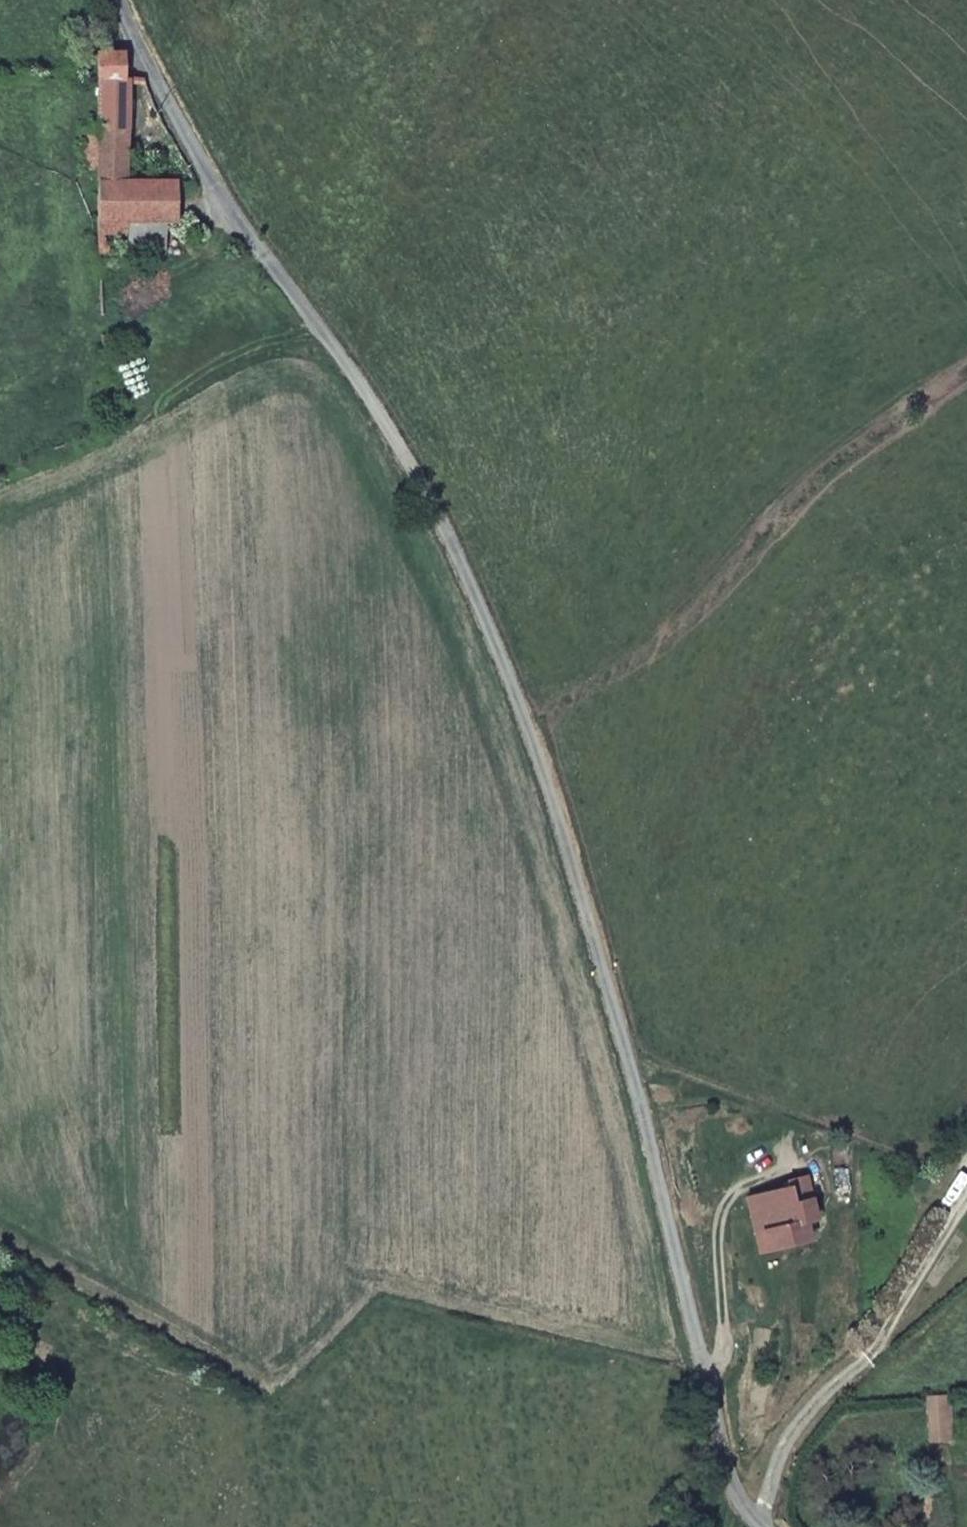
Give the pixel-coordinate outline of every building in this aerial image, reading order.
[(173,182),(192,181),(187,173),(173,146),(129,146),(129,87),(121,86),(123,59),(100,59),(99,85),(98,130),(86,131),(84,169),(99,170),(101,261),(111,261),(113,248),(127,249),(127,224),(165,223),(173,223),(173,182)] [(165,257),(165,223),(127,224),(127,249),(127,257),(165,257)] [(750,1204),(763,1257),(811,1246),(805,1225),(813,1223),(805,1188),(804,1182),(785,1187),(787,1193),(785,1193),(750,1201),(750,1204)] [(742,1203),(755,1259),(763,1257),(750,1204),(750,1201),(742,1203)] [(945,1439),(942,1406),(926,1408),(929,1440),(945,1439)]
